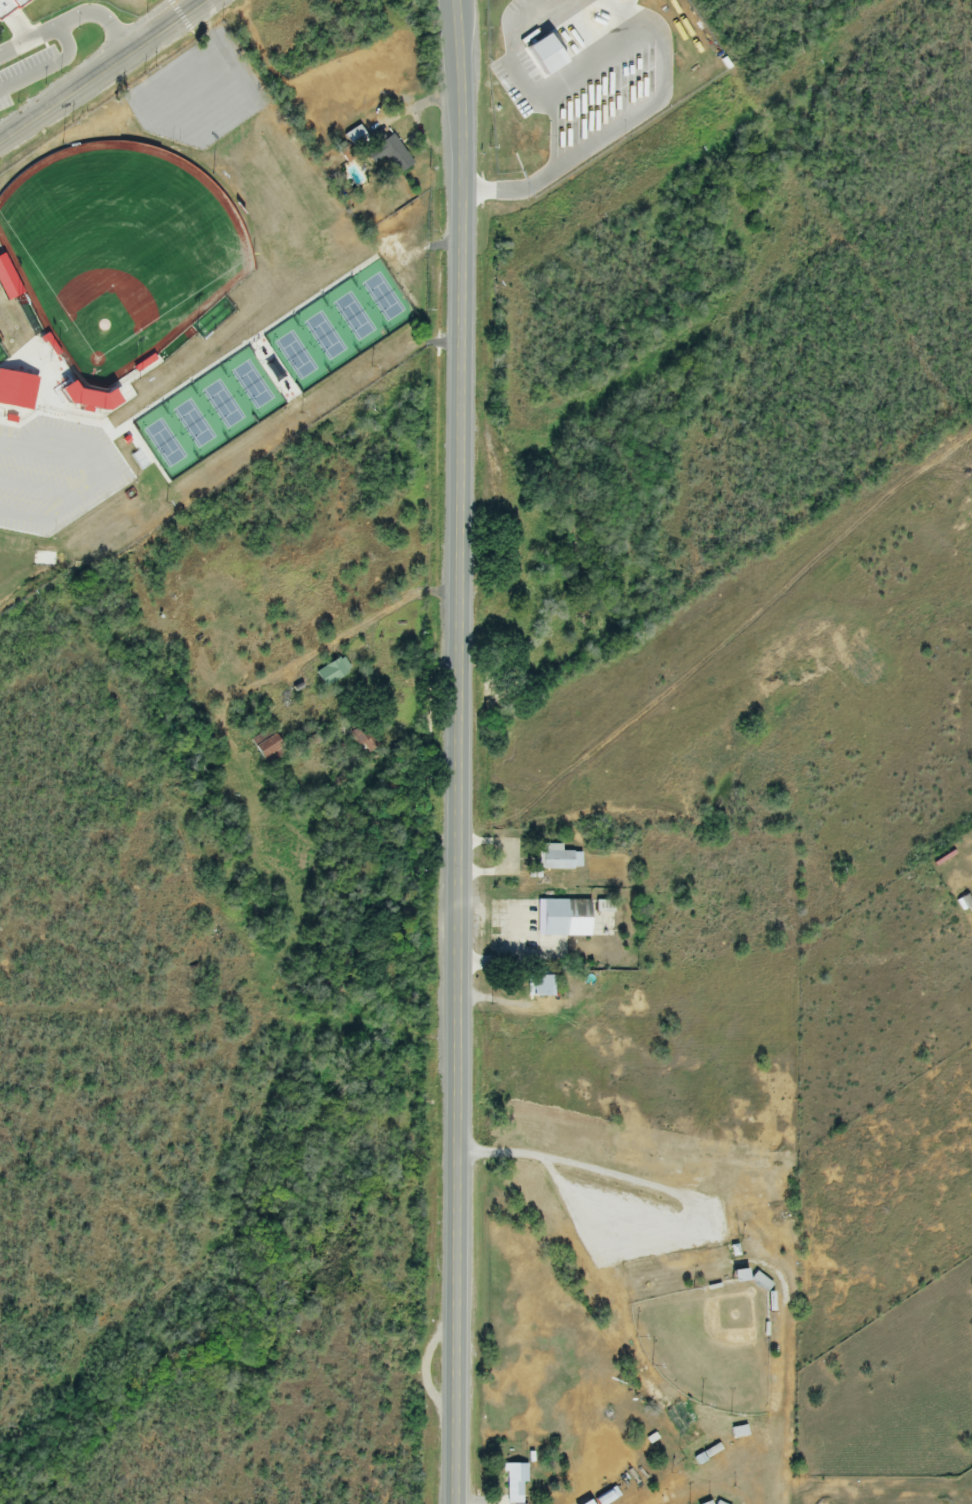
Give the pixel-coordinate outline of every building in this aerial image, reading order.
[(6,55),(0,46),(0,0),(11,0),(35,35),(6,55)] [(385,157),(396,174),(411,165),(386,126),(365,139),(358,127),(343,136),(353,151),(359,147),(371,166),(385,157)] [(23,265),(0,279),(0,348),(53,314),(23,265)] [(326,297),(318,285),(307,292),(315,304),(326,297)] [(378,340),(366,315),(350,323),(362,348),(378,340)] [(309,370),(320,388),(344,374),(334,356),(309,370)] [(246,404),(255,420),(283,406),(274,389),(246,404)] [(323,690),(350,672),(340,656),(313,675),(323,690)] [(580,853),(559,853),(559,846),(539,846),(539,870),(580,870),(580,853)] [(588,900),(541,900),(541,937),(588,937),(588,900)] [(526,998),(550,998),(550,972),(526,972),(526,998)] [(524,1463),(505,1463),(505,1502),(524,1502),(524,1463)]
